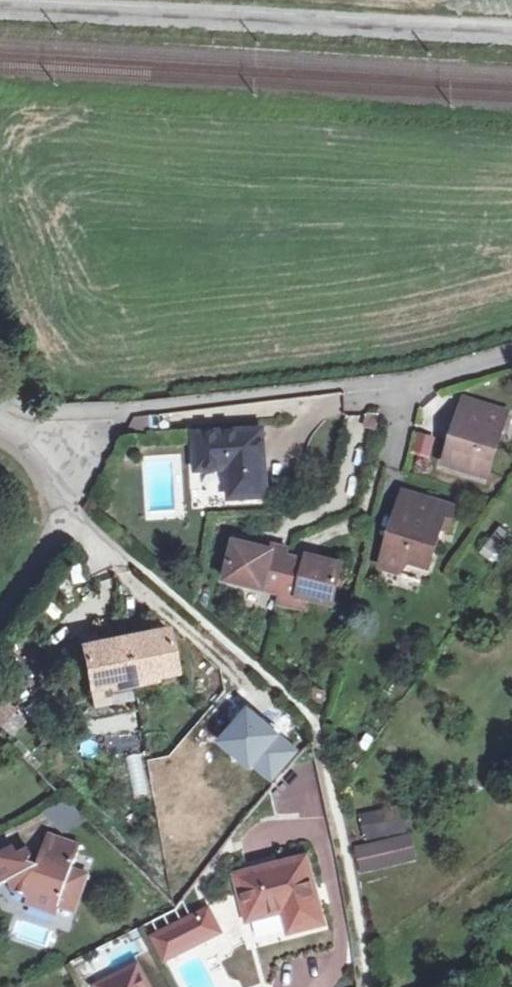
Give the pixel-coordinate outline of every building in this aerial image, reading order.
[(464,398),(454,430),(460,433),(451,460),(489,472),(507,412),(464,398)] [(445,458),(451,460),(460,433),(454,430),(445,458)] [(230,467),(232,497),(266,495),(264,431),(197,433),(198,468),(230,467)] [(430,461),(437,439),(419,433),(412,456),(430,461)] [(400,571),(411,559),(428,564),(440,526),(449,528),(454,505),(406,491),(382,566),(400,571)] [(511,539),(511,536),(502,527),(486,549),(497,558),(511,539)] [(276,550),(256,545),(238,541),(228,582),(280,595),(289,557),(291,548),(277,545),(276,550)] [(258,541),(256,545),(276,550),(277,545),(258,541)] [(300,597),(310,599),(334,606),(343,564),(309,557),(308,561),(289,557),(280,595),(278,603),(297,608),(300,597)] [(300,597),(297,608),(308,610),(310,599),(300,597)] [(167,629),(127,637),(134,680),(176,672),(167,629)] [(134,680),(127,637),(84,645),(93,688),(134,680)] [(323,704),(327,691),(316,689),(313,701),(323,704)] [(0,699),(0,719),(3,721),(16,709),(0,699)] [(305,751),(272,722),(252,745),(284,774),(305,751)] [(171,783),(155,769),(125,805),(141,818),(171,783)] [(400,806),(361,815),(366,841),(406,832),(400,806)] [(357,847),(363,879),(417,867),(410,835),(357,847)] [(6,883),(12,880),(18,891),(29,895),(28,901),(60,912),(62,907),(77,911),(89,874),(75,869),(82,846),(52,836),(42,864),(36,863),(36,856),(29,850),(18,855),(14,848),(0,856),(0,859),(2,864),(0,865),(0,871),(6,883)] [(246,870),(276,863),(274,855),(244,862),(246,870)] [(302,856),(276,863),(246,870),(235,873),(245,917),(282,907),(287,929),(320,919),(302,856)] [(205,909),(195,915),(206,935),(215,929),(205,909)] [(195,915),(153,937),(163,957),(206,935),(195,915)] [(100,986),(147,986),(136,967),(100,986)]
